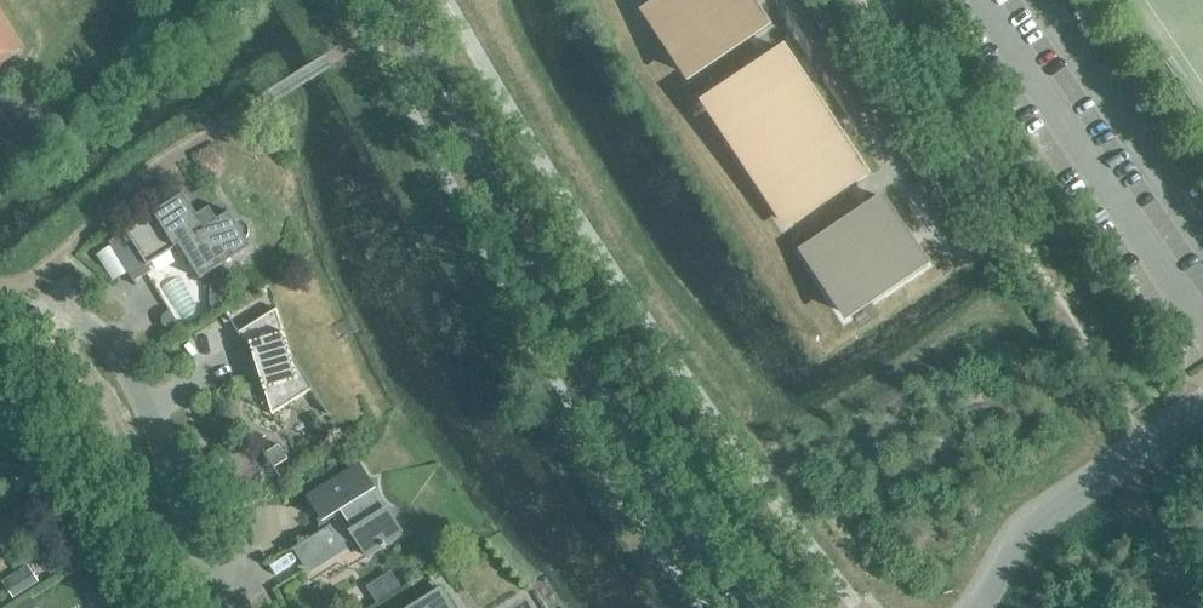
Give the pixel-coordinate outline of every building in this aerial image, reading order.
[(770,25),(753,0),(659,0),(648,8),(692,76),(770,25)] [(24,49),(0,10),(0,70),(8,65),(5,61),(24,49)] [(789,223),(867,172),(785,48),(708,99),(789,223)] [(43,136),(12,84),(0,91),(0,143),(9,157),(43,136)] [(126,230),(109,241),(136,285),(138,283),(135,280),(152,270),(148,264),(180,244),(201,278),(253,246),(247,237),(248,225),(237,221),(231,212),(215,222),(209,213),(201,218),(185,193),(126,229),(126,230)] [(851,316),(928,265),(883,197),(806,248),(851,316)] [(169,310),(168,310),(166,311),(165,312),(164,313),(163,314),(162,316),(162,317),(162,319),(162,321),(162,322),(163,324),(164,324),(165,325),(166,327),(167,327),(169,328),(172,328),(174,327),(176,327),(177,325),(178,324),(183,332),(184,331),(151,278),(150,279),(169,310)] [(272,414),(314,388),(291,352),(277,307),(238,332),(256,360),(272,414)] [(279,443),(265,452),(274,467),(288,458),(279,443)] [(297,546),(311,568),(344,547),(341,543),(355,535),(368,555),(403,533),(393,517),(397,511),(389,507),(383,502),(379,495),(377,487),(376,479),(369,479),(360,463),(309,495),(323,517),(327,527),(290,549),(290,550),(297,546)] [(27,563),(8,575),(19,591),(38,579),(27,563)] [(431,576),(430,577),(439,591),(412,607),(452,607),(431,576)] [(17,607),(38,607),(31,598),(17,607)]
